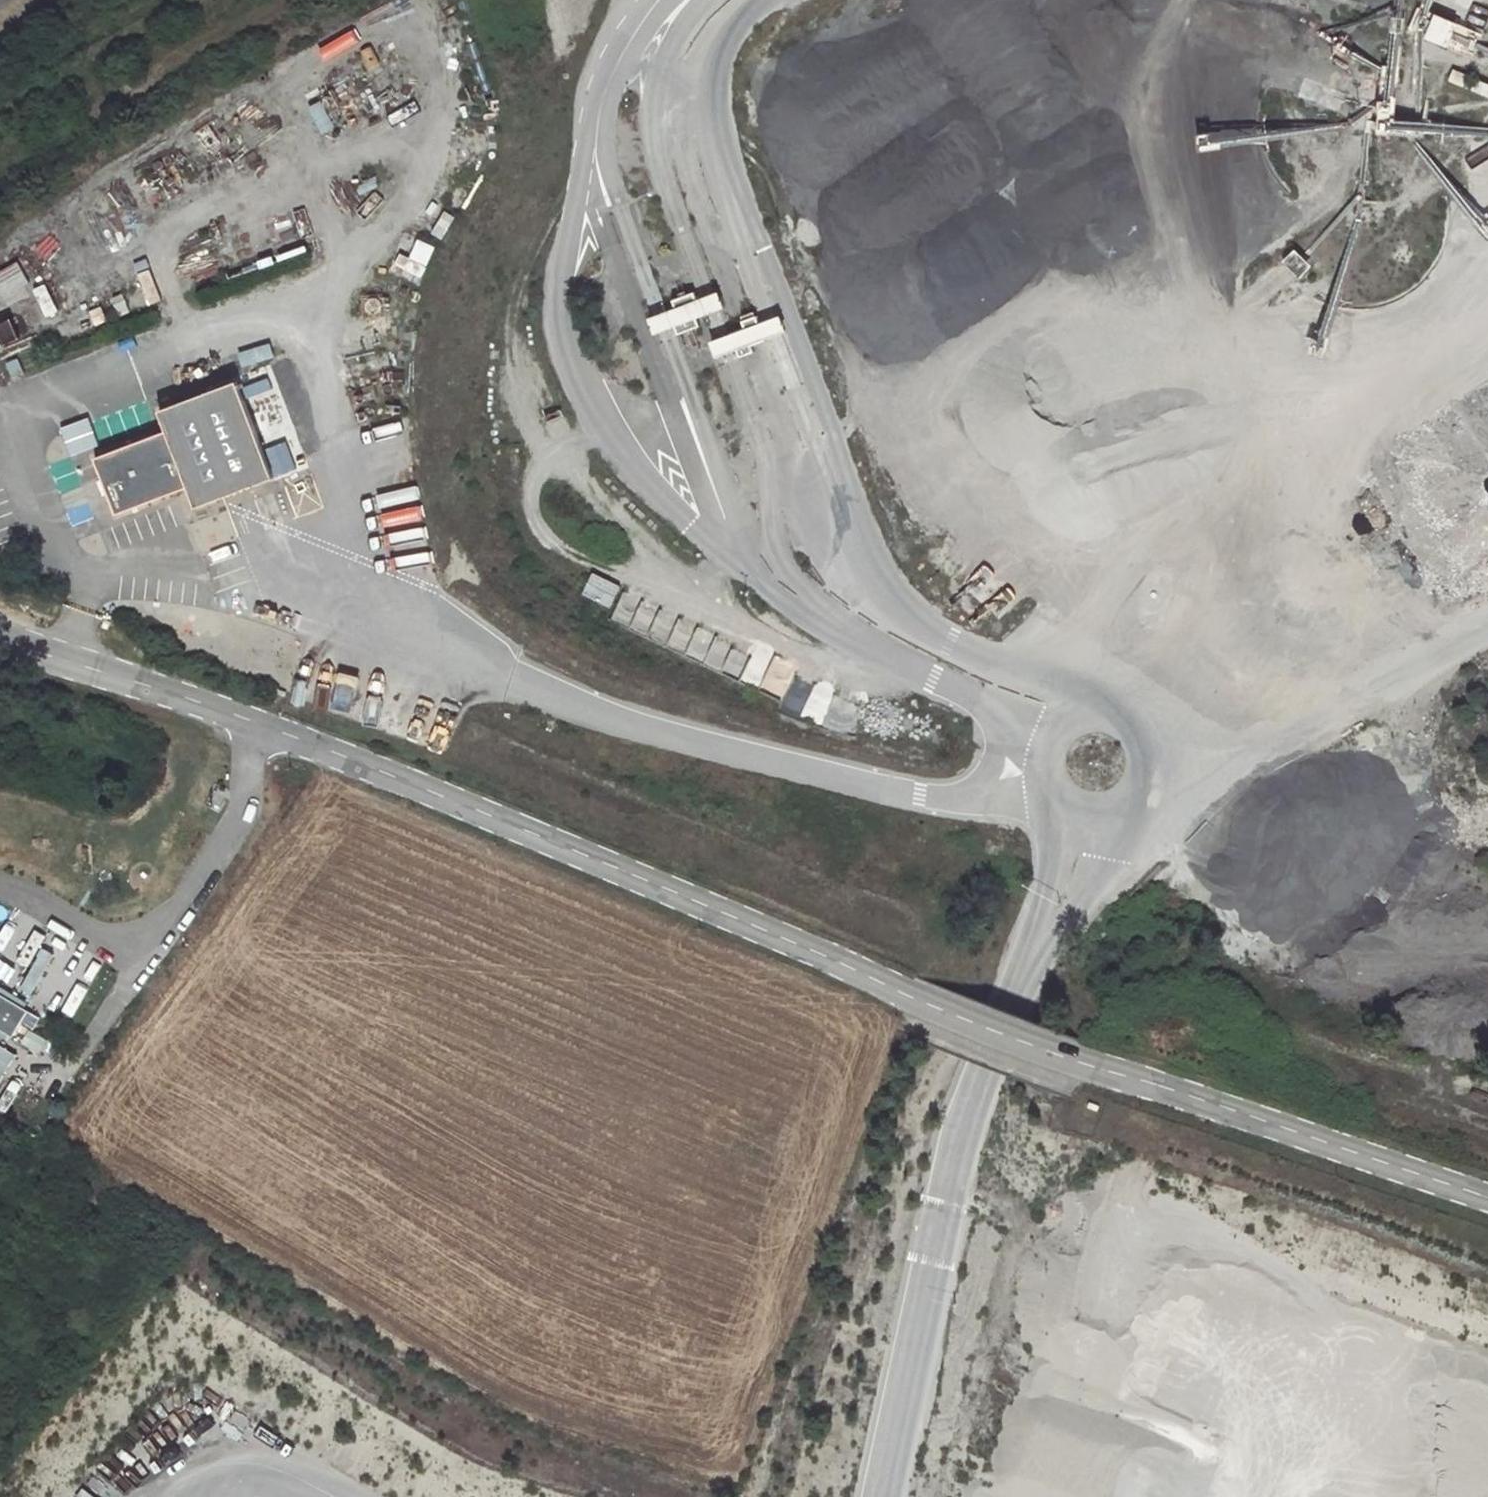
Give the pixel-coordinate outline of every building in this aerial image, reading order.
[(1473,77),(1453,69),(1449,79),(1469,88),(1473,77)] [(1477,79),(1472,90),(1487,97),(1487,84),(1477,79)] [(717,290),(696,298),(701,311),(695,313),(696,316),(723,306),(717,290)] [(677,312),(670,315),(674,325),(678,334),(700,326),(696,316),(695,313),(701,311),(696,298),(694,291),(672,300),(675,307),(677,312)] [(670,315),(677,312),(675,307),(647,318),(653,333),(674,325),(670,315)] [(758,322),(764,338),(785,330),(779,314),(758,322)] [(744,327),(730,333),(736,348),(739,357),(753,352),(751,346),(765,340),(764,338),(758,322),(755,316),(741,321),(744,327)] [(736,348),(730,333),(709,341),(715,357),(736,348)] [(274,478),(237,381),(159,411),(167,431),(95,458),(116,514),(188,487),(196,507),(274,478)] [(52,956),(41,950),(18,989),(29,995),(52,956)] [(10,1038),(25,1012),(0,997),(0,1032),(10,1038)] [(14,1056),(0,1048),(0,1080),(14,1056)]
